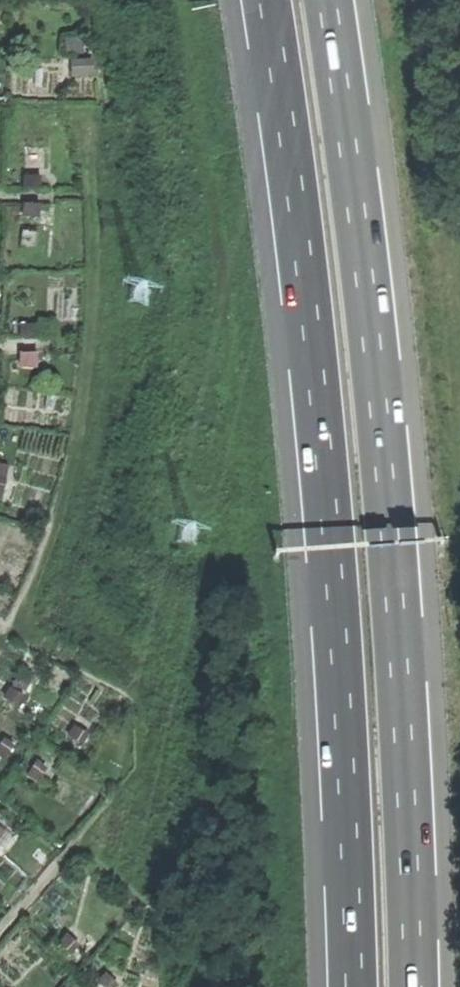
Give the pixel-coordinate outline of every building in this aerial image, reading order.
[(95,58),(72,59),(72,75),(96,74),(95,58)] [(44,160),(25,159),(25,173),(43,173),(44,160)] [(44,176),(25,176),(25,188),(44,188),(44,176)] [(42,203),(25,203),(25,215),(41,215),(42,203)] [(22,323),(22,337),(41,338),(41,324),(22,323)] [(39,352),(22,352),(22,366),(39,367),(39,352)] [(0,456),(0,472),(8,474),(11,458),(0,456)] [(8,479),(0,477),(0,494),(5,495),(8,479)] [(20,707),(27,695),(12,685),(4,697),(20,707)] [(75,724),(69,735),(85,744),(91,733),(75,724)] [(18,746),(6,736),(0,743),(0,755),(6,760),(18,746)] [(41,758),(29,774),(38,781),(50,765),(41,758)] [(50,912),(64,899),(56,890),(42,904),(50,912)] [(74,958),(83,949),(68,935),(59,944),(74,958)] [(115,952),(109,946),(88,969),(94,974),(115,952)] [(99,981),(105,986),(118,986),(120,985),(108,972),(99,981)]
